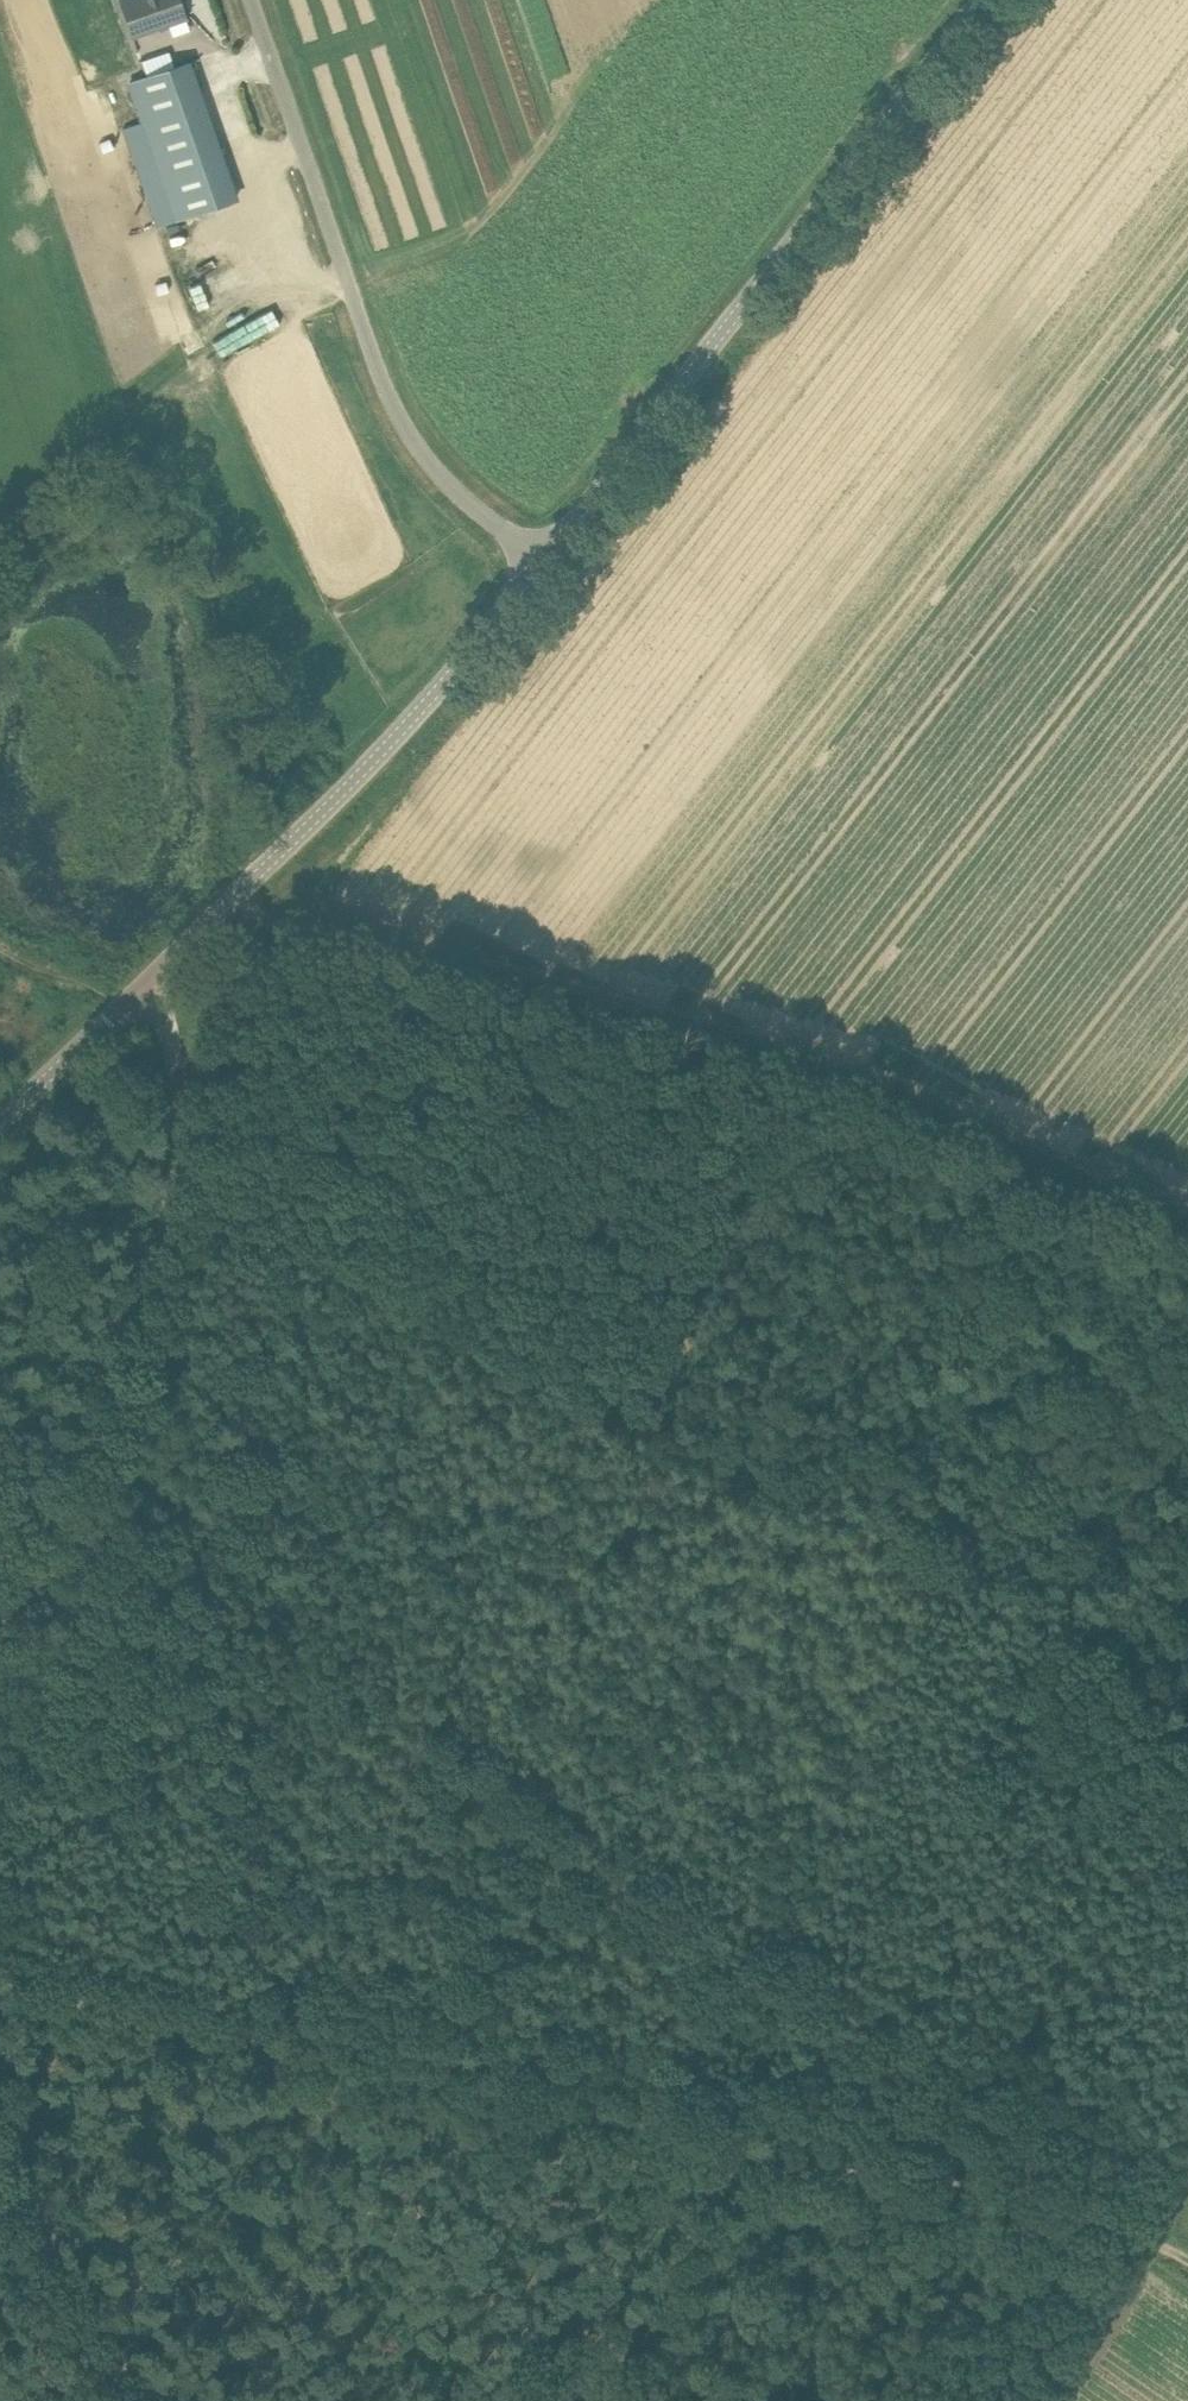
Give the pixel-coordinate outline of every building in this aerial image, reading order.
[(181,0),(119,0),(132,36),(187,16),(181,0)] [(143,55),(146,69),(174,65),(172,50),(143,55)] [(128,82),(142,121),(122,128),(157,225),(236,197),(216,138),(215,138),(188,61),(128,82)] [(232,268),(190,284),(197,305),(240,289),(232,268)]
